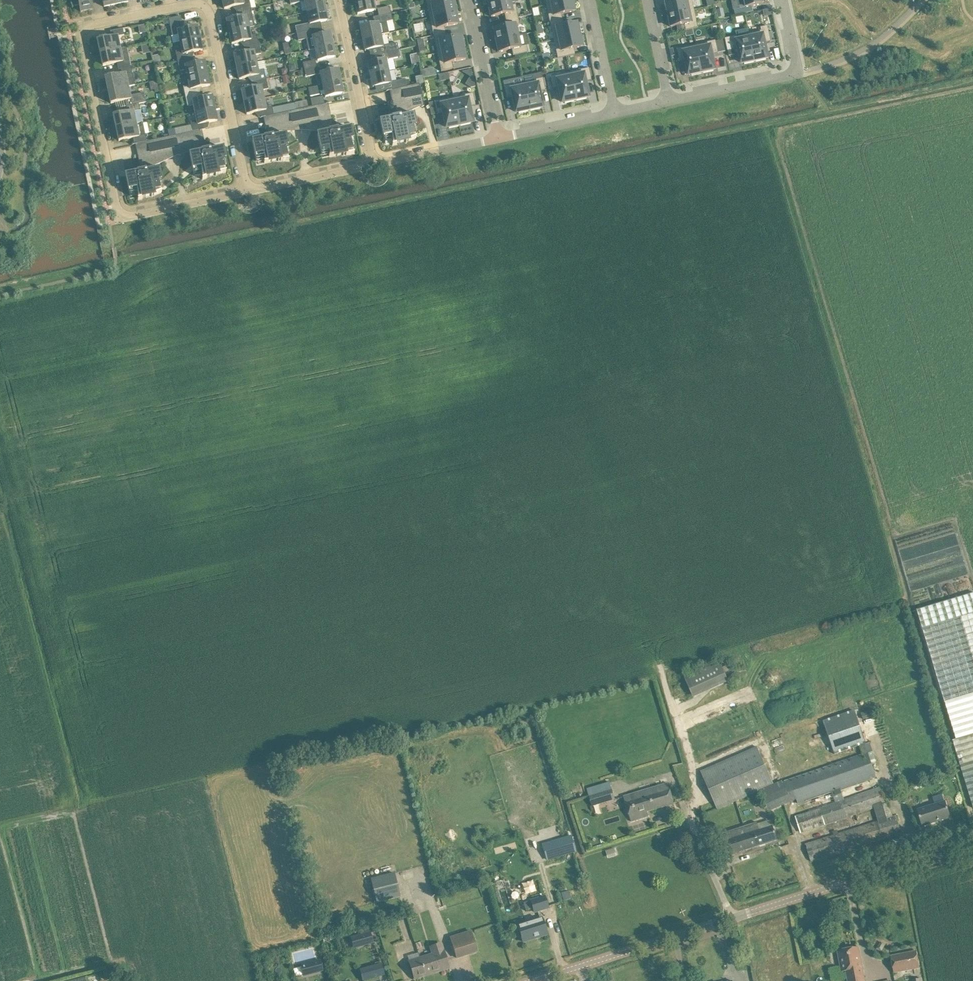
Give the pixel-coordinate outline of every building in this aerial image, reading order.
[(81,12),(93,9),(91,0),(70,0),(72,8),(73,7),(72,7),(79,5),(81,12)] [(224,9),(238,6),(239,11),(251,9),(249,0),(244,0),(243,0),(222,0),(224,9)] [(305,0),(304,0),(307,12),(325,8),(323,0),(306,0),(305,0)] [(358,14),(375,10),(375,11),(373,0),(364,0),(355,2),(357,14),(358,14)] [(426,0),(430,18),(455,12),(453,1),(440,3),(439,0),(426,0)] [(506,20),(518,17),(514,0),(512,0),(489,5),(489,7),(488,7),(489,14),(491,14),(491,17),(504,14),(506,20)] [(550,23),(562,20),(561,14),(575,11),(574,10),(574,8),(575,8),(573,0),(569,0),(546,5),(550,23)] [(693,0),(680,0),(680,1),(666,4),(666,5),(667,5),(667,7),(666,7),(668,16),(695,10),(693,0)] [(734,10),(735,10),(737,16),(754,12),(752,6),(760,4),(764,4),(764,0),(732,0),(734,10)] [(379,16),(392,13),(391,7),(378,10),(379,16)] [(307,12),(310,25),(310,24),(317,22),(327,20),(327,21),(328,21),(325,8),(307,12)] [(251,9),(239,11),(240,17),(226,20),(229,32),(249,28),(247,20),(253,18),(251,9)] [(699,28),(695,10),(668,16),(669,24),(671,24),(671,26),(671,27),(685,24),(686,30),(699,28)] [(433,35),(446,33),(445,27),(458,24),(457,21),(458,21),(457,14),(456,14),(455,12),(430,18),(433,35)] [(363,36),(363,38),(362,38),(381,35),(389,33),(387,23),(394,21),(392,13),(379,16),(374,17),(375,23),(360,26),(362,36),(363,36)] [(169,19),(171,28),(172,36),(178,34),(180,42),(200,38),(197,26),(183,29),(181,16),(169,19)] [(496,39),(496,40),(520,35),(517,25),(520,24),(518,17),(506,20),(507,26),(494,29),(494,32),(493,32),(495,39),(496,39)] [(562,20),(550,23),(554,41),(581,35),(579,26),(578,26),(577,24),(577,23),(564,26),(562,20)] [(297,33),(310,31),(308,23),(295,26),(297,33)] [(283,35),(289,34),(287,26),(281,27),(283,35)] [(762,31),(749,33),(756,62),(766,59),(766,58),(768,57),(765,43),(771,42),(770,37),(769,32),(768,26),(761,27),(762,31)] [(123,28),(110,31),(112,37),(97,40),(100,53),(120,49),(118,36),(124,34),(123,28)] [(229,32),(232,44),(245,41),(246,46),(259,44),(257,34),(250,35),(249,28),(229,32)] [(298,41),(307,39),(312,38),(311,36),(310,31),(297,33),(298,41)] [(312,38),(307,39),(310,50),(315,49),(333,45),(330,32),(330,33),(313,36),(311,36),(312,38)] [(447,39),(446,33),(433,35),(437,53),(463,48),(460,36),(447,39)] [(737,36),(725,39),(729,56),(735,55),(733,50),(739,49),(742,63),(744,63),(745,64),(756,62),(749,33),(749,36),(738,38),(737,36)] [(365,51),(366,51),(365,50),(375,48),(383,47),(381,35),(362,38),(365,51)] [(520,35),(496,40),(499,52),(512,49),(513,55),(528,52),(527,45),(522,46),(520,35)] [(583,43),(581,35),(554,41),(557,58),(570,55),(569,49),(582,46),(581,43),(583,43)] [(200,38),(180,42),(182,50),(176,51),(178,61),(190,58),(189,53),(202,50),(200,38)] [(716,40),(697,45),(703,73),(714,71),(713,69),(716,69),(712,54),(719,53),(716,40)] [(387,52),(400,50),(398,43),(385,46),(387,52)] [(259,44),(246,46),(248,52),(234,55),(237,67),(256,63),(255,55),(261,54),(259,44)] [(315,49),(317,61),(318,61),(318,60),(335,57),(336,57),(333,45),(315,49)] [(703,73),(697,45),(677,49),(680,61),(686,60),(689,74),(692,74),(692,76),(703,73)] [(100,53),(103,66),(117,63),(118,68),(131,66),(127,47),(120,49),(100,53)] [(463,48),(437,53),(441,71),(454,68),(452,62),(465,59),(465,56),(466,56),(465,49),(463,49),(463,48)] [(400,50),(387,52),(389,60),(401,58),(400,50)] [(190,58),(178,61),(180,71),(186,70),(188,77),(207,73),(205,61),(191,64),(190,58)] [(378,61),(368,63),(368,62),(367,62),(370,75),(388,71),(386,59),(385,59),(378,61)] [(304,70),(317,67),(316,60),(302,63),(304,70)] [(237,67),(239,79),(253,76),(254,82),(266,79),(264,69),(258,71),(256,63),(237,67)] [(131,66),(118,68),(120,75),(105,78),(108,90),(135,85),(131,66)] [(317,67),(304,70),(306,78),(319,75),(317,67)] [(569,72),(576,101),(586,98),(586,97),(588,96),(585,82),(591,81),(589,68),(569,72)] [(338,69),(320,73),(320,72),(320,73),(322,85),(341,81),(338,69),(337,69),(338,69)] [(472,69),(462,71),(470,76),(474,79),(472,69)] [(373,87),(391,83),(388,71),(370,75),(373,87)] [(565,103),(576,101),(569,72),(550,76),(553,89),(559,88),(562,102),(564,102),(565,103)] [(207,73),(188,77),(189,85),(183,86),(185,96),(197,94),(196,88),(210,85),(207,73)] [(511,85),(504,86),(507,99),(513,98),(516,112),(518,111),(519,113),(530,111),(524,85),(522,77),(510,80),(511,85)] [(533,83),(524,85),(530,111),(540,108),(540,107),(542,106),(539,92),(545,91),(543,78),(536,80),(536,82),(533,83)] [(266,79),(254,82),(255,87),(241,90),(244,102),(264,98),(262,90),(268,89),(266,79)] [(393,82),(394,88),(385,90),(385,91),(389,90),(419,83),(406,86),(405,80),(393,82)] [(310,97),(321,95),(320,92),(324,91),(325,97),(343,93),(343,94),(343,93),(341,81),(322,85),(323,86),(309,89),(310,97)] [(406,142),(407,142),(407,141),(408,140),(408,141),(409,140),(411,140),(412,139),(414,138),(416,138),(416,137),(415,137),(413,126),(415,126),(416,126),(413,114),(405,116),(404,114),(421,106),(421,107),(424,106),(419,83),(389,90),(394,112),(390,113),(390,114),(392,113),(393,117),(391,118),(391,119),(380,121),(384,141),(385,141),(384,135),(391,134),(393,145),(392,145),(397,144),(396,143),(406,141),(406,142)] [(108,90),(111,103),(125,100),(126,106),(139,104),(137,97),(131,98),(128,86),(135,85),(108,90)] [(454,97),(460,126),(471,123),(470,122),(473,121),(469,107),(476,105),(473,93),(454,97)] [(197,94),(185,96),(187,106),(193,105),(195,113),(215,108),(212,96),(198,99),(197,94)] [(312,106),(324,103),(323,97),(311,100),(312,106)] [(449,128),(460,126),(454,97),(434,102),(437,114),(443,113),(446,127),(449,127),(449,128)] [(244,102),(247,114),(260,111),(261,117),(274,114),(272,104),(265,106),(264,98),(244,102)] [(333,125),(328,103),(332,102),(324,103),(312,106),(296,109),(290,111),(274,114),(261,117),(259,117),(259,118),(263,117),(267,132),(263,133),(263,134),(265,133),(266,137),(264,137),(264,139),(252,141),(256,161),(257,161),(256,155),(263,154),(265,162),(264,162),(264,163),(269,162),(269,161),(278,159),(278,161),(279,161),(279,159),(281,159),(281,160),(281,161),(289,160),(288,160),(285,146),(287,145),(287,146),(288,146),(286,134),(279,136),(279,131),(295,131),(295,130),(319,130),(319,134),(317,135),(321,154),(322,154),(321,149),(328,147),(330,155),(329,155),(329,156),(334,156),(343,154),(343,155),(344,155),(344,154),(346,153),(346,155),(350,154),(354,154),(354,153),(353,153),(350,139),(352,139),(352,140),(353,139),(351,128),(338,130),(338,129),(336,129),(335,125),(337,125),(337,124),(333,125)] [(139,104),(126,106),(128,112),(113,115),(116,128),(143,122),(139,104)] [(215,108),(195,113),(197,120),(190,122),(193,131),(205,129),(204,123),(217,120),(215,108)] [(116,128),(119,141),(133,138),(134,144),(147,141),(143,122),(116,128)] [(175,128),(168,130),(168,134),(169,136),(176,135),(175,128)] [(205,145),(202,130),(206,129),(205,129),(193,131),(176,135),(169,136),(164,138),(147,141),(134,144),(131,145),(135,144),(140,166),(136,167),(136,168),(138,167),(139,171),(137,172),(137,173),(126,176),(130,195),(129,189),(136,188),(139,199),(138,199),(143,198),(142,198),(142,197),(152,195),(152,196),(152,195),(154,194),(154,195),(158,194),(162,192),(162,191),(161,192),(159,180),(161,180),(161,181),(161,180),(159,169),(151,170),(150,168),(179,154),(179,155),(190,151),(191,154),(190,155),(194,174),(195,174),(193,169),(200,167),(203,179),(202,179),(207,178),(206,177),(206,176),(216,174),(216,176),(216,174),(218,174),(222,173),(226,172),(226,171),(225,171),(223,159),(225,159),(225,160),(226,159),(223,148),(211,150),(210,149),(208,149),(207,146),(209,145),(209,144),(205,145)] [(917,610),(956,739),(972,734),(972,593),(917,610)] [(694,698),(729,682),(738,678),(732,664),(723,668),(719,659),(684,675),(694,698)] [(873,709),(861,713),(863,720),(875,716),(873,709)] [(855,710),(823,720),(835,754),(860,746),(866,743),(855,710)] [(757,747),(701,771),(718,809),(759,791),(774,784),(757,747)] [(674,804),(671,794),(668,783),(624,797),(629,812),(632,822),(649,816),(648,812),(674,804)] [(604,792),(589,796),(593,807),(601,804),(607,802),(604,792)] [(917,810),(923,827),(951,818),(945,801),(917,810)] [(883,805),(874,808),(878,822),(877,822),(882,839),(902,833),(896,816),(887,819),(883,805)] [(731,841),(722,844),(726,856),(778,840),(776,835),(773,826),(772,826),(760,830),(758,823),(757,820),(728,829),(731,841)] [(547,860),(576,852),(571,835),(542,844),(547,860)] [(608,858),(617,855),(615,849),(606,851),(608,858)] [(400,897),(394,873),(372,879),(377,903),(400,897)] [(568,891),(562,893),(564,900),(570,898),(568,891)] [(544,896),(530,901),(524,903),(526,910),(533,908),(535,912),(548,907),(544,896)] [(393,907),(388,909),(390,915),(396,913),(393,907)] [(518,925),(523,942),(547,934),(542,918),(518,925)] [(472,931),(450,937),(457,957),(478,951),(472,931)] [(373,942),(370,933),(356,937),(359,946),(373,942)] [(420,959),(409,962),(415,978),(426,975),(425,973),(438,969),(438,971),(449,967),(446,958),(444,951),(443,951),(441,944),(432,947),(434,954),(420,959)] [(842,950),(838,951),(842,973),(846,972),(848,980),(865,980),(859,947),(842,950)] [(894,973),(920,968),(916,951),(891,956),(894,973)] [(308,974),(323,970),(320,960),(306,964),(308,974)] [(379,976),(384,975),(381,964),(360,970),(363,980),(364,980),(380,980),(379,976)]
